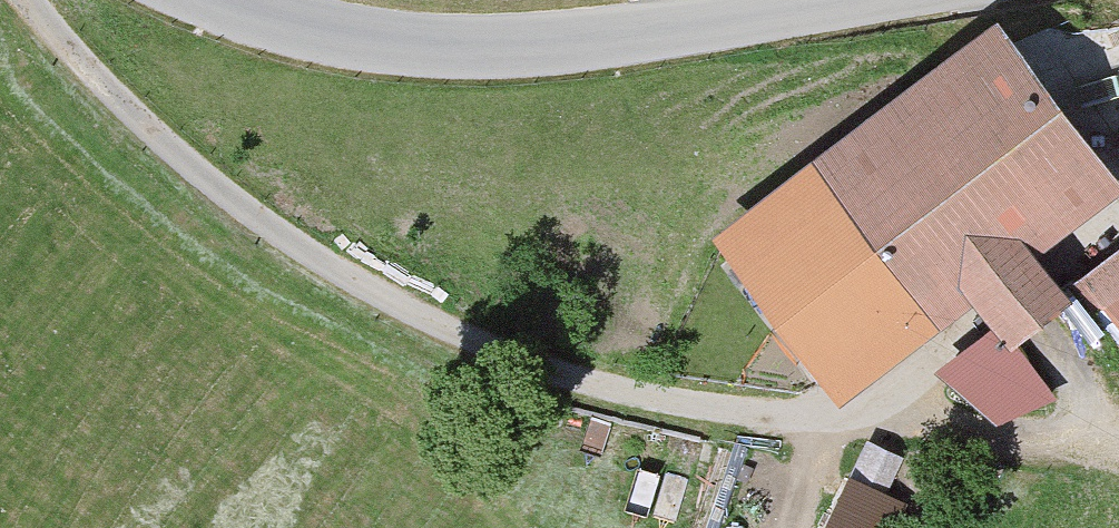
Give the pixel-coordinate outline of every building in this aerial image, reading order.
[(996,32),(716,244),(840,407),(976,304),(1013,353),(1071,309),(1035,262),(1118,199),(1118,193),(996,32)] [(1073,291),(1118,353),(1118,257),(1073,291)] [(918,502),(856,465),(820,526),(823,527),(902,527),(918,502)]
